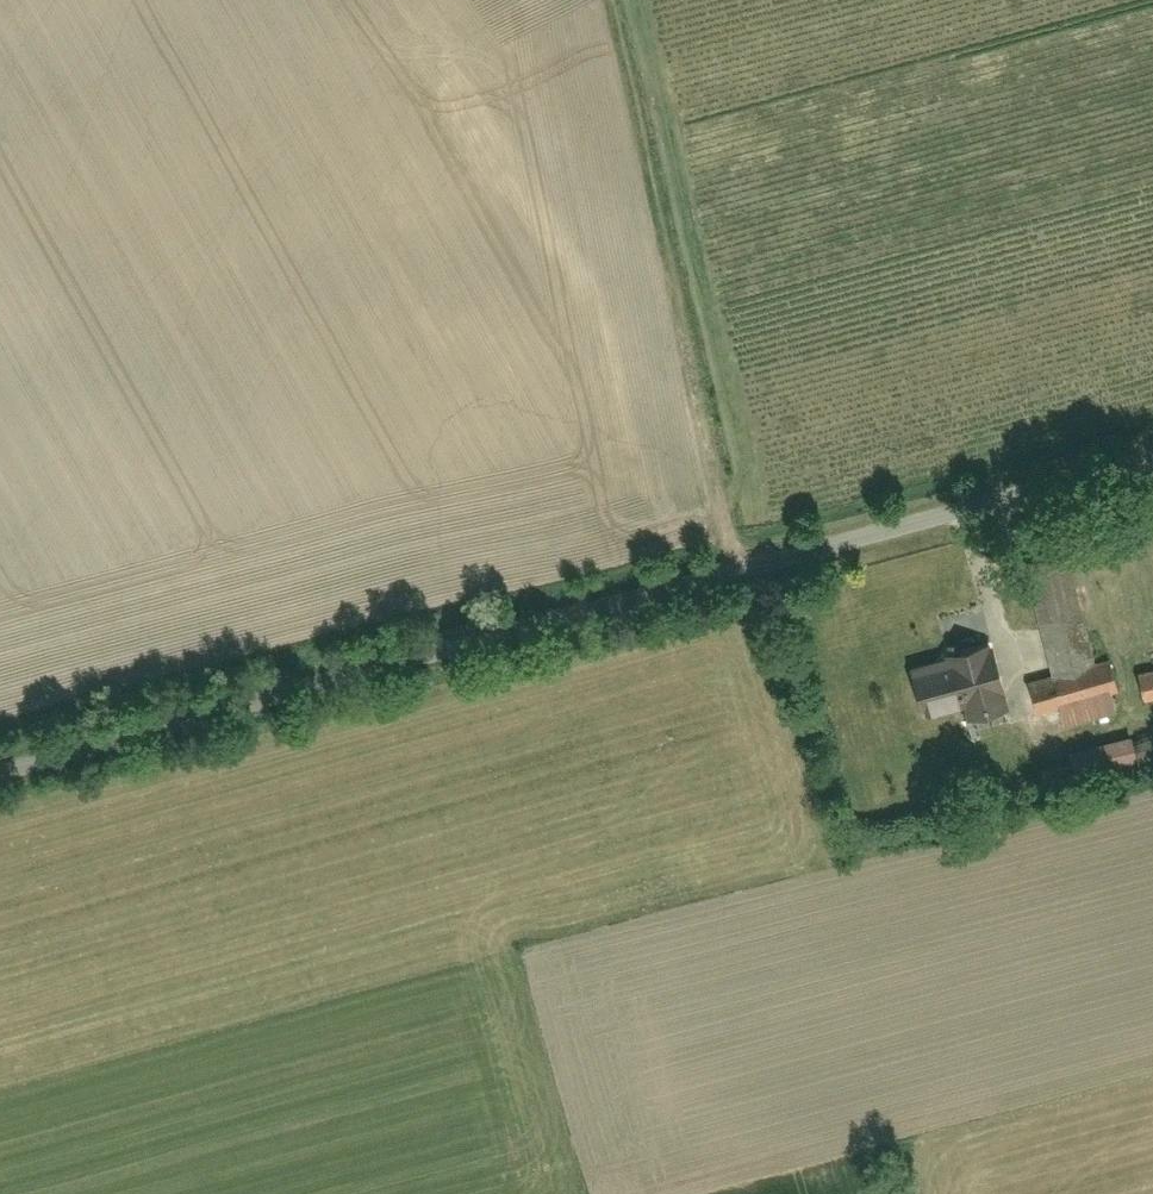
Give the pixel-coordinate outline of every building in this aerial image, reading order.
[(1040,715),(1057,710),(1062,729),(1098,720),(1094,702),(1119,696),(1110,659),(1094,663),(1067,556),(1026,566),(1053,673),(1031,678),(1040,715)] [(1007,715),(1002,698),(1008,696),(996,650),(911,672),(923,718),(962,708),(967,726),(1007,715)] [(1145,704),(1152,703),(1152,666),(1138,669),(1145,704)] [(1032,765),(1039,793),(1141,766),(1133,738),(1032,765)]
